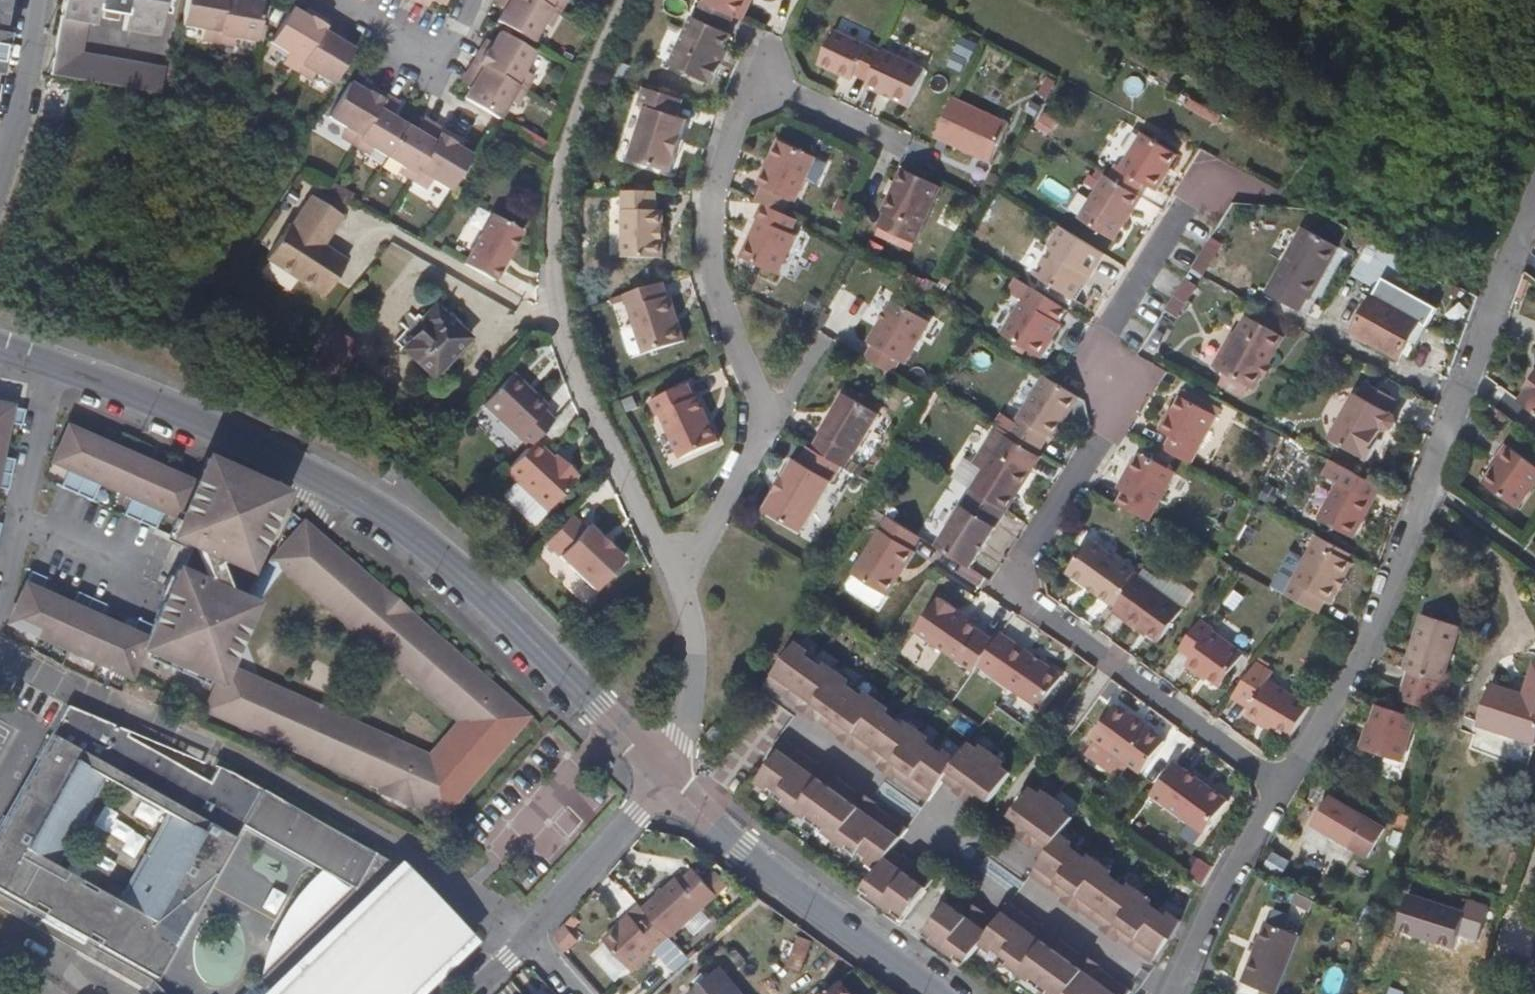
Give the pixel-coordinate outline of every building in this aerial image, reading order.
[(0,26),(0,73),(12,7),(13,0),(4,0),(0,26)] [(81,51),(87,22),(95,23),(97,9),(103,10),(102,16),(118,19),(119,13),(124,14),(122,27),(157,33),(163,0),(62,0),(50,75),(159,93),(166,66),(81,51)] [(200,38),(217,41),(224,0),(186,0),(182,23),(202,26),(200,38)] [(217,41),(232,43),(233,35),(254,39),(262,0),(259,0),(224,0),(217,41)] [(509,2),(507,0),(495,0),(494,3),(502,8),(506,7),(509,2)] [(557,12),(537,0),(507,0),(509,2),(506,7),(502,8),(496,19),(502,23),(531,40),(542,21),(548,25),(557,12)] [(557,12),(563,0),(537,0),(557,12)] [(702,3),(732,16),(741,20),(751,0),(703,0),(702,3)] [(732,16),(702,3),(694,20),(692,19),(670,67),(707,84),(708,82),(711,83),(721,64),(717,63),(730,36),(724,33),(732,16)] [(287,51),(282,61),(296,70),(326,20),(312,11),(307,19),(302,16),(303,15),(302,13),(290,6),(270,40),(287,51)] [(312,11),(305,7),(302,13),(303,15),(302,16),(307,19),(312,11)] [(338,27),(326,20),(296,70),(309,77),(313,71),(332,82),(337,74),(337,75),(353,48),(341,41),(339,40),(338,42),(332,38),(338,27)] [(341,41),(347,32),(338,27),(332,38),(338,42),(339,40),(341,41)] [(481,44),(473,59),(523,89),(532,73),(522,68),(533,49),(499,29),(492,42),(495,43),(491,49),(481,44)] [(856,71),(868,44),(834,29),(819,62),(853,77),(856,71)] [(495,43),(492,42),(485,38),(481,44),(491,49),(495,43)] [(868,44),(856,71),(869,77),(882,50),(868,44)] [(922,68),(882,50),(869,77),(866,84),(903,101),(922,68)] [(523,89),(473,59),(465,72),(477,78),(474,83),(469,85),(463,96),(497,118),(508,97),(516,101),(523,89)] [(922,68),(903,101),(908,103),(924,69),(922,68)] [(474,83),(477,78),(465,72),(461,80),(469,85),(474,83)] [(340,135),(354,143),(384,94),(370,86),(365,94),(360,91),(361,88),(360,87),(347,81),(328,114),(346,125),(340,135)] [(370,86),(363,82),(360,87),(361,88),(360,91),(365,94),(370,86)] [(683,99),(644,87),(639,104),(646,106),(628,157),(667,170),(686,119),(677,116),(683,99)] [(398,102),(384,94),(354,143),(368,152),(372,146),(387,155),(406,124),(390,115),(398,102)] [(1007,122),(952,96),(933,135),(988,161),(1007,122)] [(429,120),(421,133),(406,124),(387,155),(401,164),(397,170),(412,178),(442,128),(429,120)] [(455,136),(442,128),(412,178),(426,187),(431,177),(450,188),(470,154),(458,147),(456,146),(456,148),(450,144),(455,136)] [(1113,166),(1106,177),(1134,193),(1140,183),(1153,191),(1155,189),(1162,176),(1159,174),(1171,153),(1138,133),(1117,168),(1113,166)] [(458,147),(462,140),(455,136),(450,144),(456,148),(456,146),(458,147)] [(760,186),(754,199),(761,203),(781,212),(787,198),(793,201),(814,156),(777,140),(756,184),(760,186)] [(913,241),(940,185),(901,167),(875,223),(913,241)] [(1138,196),(1134,193),(1106,177),(1104,175),(1076,222),(1110,242),(1122,221),(1120,220),(1127,208),(1130,210),(1138,196)] [(652,210),(652,191),(621,191),(620,257),(660,257),(660,210),(652,210)] [(325,244),(344,215),(310,194),(292,223),(290,222),(266,259),(324,296),(348,259),(325,244)] [(781,212),(761,203),(755,218),(755,219),(757,220),(739,258),(777,275),(795,235),(789,233),(796,218),(781,212)] [(1309,301),(1337,247),(1300,228),(1266,295),(1300,313),(1306,299),(1309,301)] [(1089,278),(1103,255),(1061,229),(1050,248),(1053,250),(1037,277),(1073,299),(1087,277),(1089,278)] [(1363,252),(1369,240),(1359,234),(1352,246),(1363,252)] [(1419,266),(1369,240),(1363,252),(1348,279),(1375,293),(1352,336),(1396,360),(1405,345),(1416,324),(1423,328),(1424,328),(1433,310),(1404,295),(1419,266)] [(1220,253),(1208,245),(1194,266),(1207,274),(1220,253)] [(1205,278),(1192,271),(1147,341),(1160,349),(1205,278)] [(666,297),(661,283),(623,295),(625,301),(632,324),(641,351),(641,354),(681,341),(668,297),(666,297)] [(1068,311),(1030,288),(1002,335),(1040,359),(1061,326),(1060,325),(1068,311)] [(625,301),(623,295),(610,299),(611,306),(625,301)] [(905,363),(929,321),(893,299),(868,342),(872,344),(864,357),(892,373),(900,360),(905,363)] [(468,338),(433,306),(420,320),(424,324),(401,349),(432,377),(468,338)] [(1268,350),(1276,334),(1245,318),(1217,370),(1255,390),(1262,376),(1268,365),(1274,353),(1268,350)] [(632,355),(641,351),(632,324),(623,327),(620,332),(626,352),(632,355)] [(1412,349),(1423,328),(1416,324),(1405,345),(1412,349)] [(348,334),(336,328),(317,364),(339,376),(346,364),(348,361),(337,356),(348,334)] [(359,340),(348,334),(337,356),(348,361),(359,340)] [(1274,353),(1282,337),(1276,334),(1268,350),(1274,353)] [(1271,368),(1268,365),(1262,376),(1266,378),(1271,368)] [(481,404),(526,445),(532,438),(552,419),(541,408),(544,404),(511,373),(481,404)] [(1076,400),(1042,379),(1008,434),(1037,453),(1047,437),(1053,440),(1076,400)] [(1526,392),(1527,393),(1520,404),(1534,415),(1534,379),(1526,392)] [(697,396),(694,397),(687,382),(650,400),(657,416),(661,414),(680,458),(717,440),(697,396)] [(1371,460),(1382,439),(1379,438),(1377,437),(1381,428),(1383,430),(1387,431),(1395,429),(1398,423),(1395,416),(1392,414),(1399,402),(1367,384),(1360,397),(1357,395),(1332,439),(1371,460)] [(828,436),(830,438),(821,454),(850,472),(854,474),(864,457),(865,458),(894,408),(858,386),(828,436)] [(1214,417),(1178,397),(1167,417),(1164,417),(1157,430),(1168,436),(1161,450),(1189,465),(1214,417)] [(0,409),(0,493),(9,495),(15,464),(1,461),(8,428),(22,432),(26,414),(0,409)] [(199,485),(71,428),(55,463),(71,470),(63,489),(94,503),(103,485),(135,499),(126,518),(159,532),(167,515),(182,521),(175,540),(196,549),(185,575),(179,572),(155,628),(140,621),(134,636),(104,623),(110,608),(80,595),(74,609),(43,595),(49,581),(33,574),(10,624),(132,679),(145,651),(170,662),(174,670),(187,675),(197,673),(220,683),(207,713),(381,790),(384,799),(397,804),(406,801),(408,796),(442,810),(451,799),(456,802),(529,718),(500,692),(432,770),(331,724),(224,675),(228,666),(230,662),(222,658),(241,618),(221,565),(227,563),(250,573),(286,495),(209,462),(199,485)] [(1037,453),(1008,434),(998,428),(995,433),(1038,460),(1041,455),(1037,453)] [(984,475),(973,493),(1007,514),(1008,514),(1032,475),(1030,474),(1038,460),(995,433),(974,468),(984,475)] [(552,458),(532,438),(526,445),(502,471),(545,510),(575,478),(572,475),(576,472),(564,461),(560,465),(552,458)] [(1499,462),(1491,473),(1524,498),(1534,484),(1534,468),(1507,446),(1496,460),(1499,462)] [(850,472),(821,454),(818,452),(810,467),(806,465),(782,504),(818,526),(850,472)] [(1145,519),(1171,470),(1135,452),(1116,489),(1122,492),(1116,504),(1145,519)] [(560,465),(564,461),(556,453),(552,458),(560,465)] [(1349,538),(1376,486),(1333,463),(1326,476),(1338,483),(1318,521),(1349,538)] [(1524,498),(1491,473),(1482,484),(1516,509),(1524,498)] [(972,571),(1007,514),(973,493),(938,550),(972,571)] [(584,523),(581,526),(568,514),(542,542),(592,588),(621,557),(609,546),(605,549),(596,540),(599,537),(584,523)] [(920,538),(888,518),(853,574),(887,596),(898,578),(896,576),(900,570),(903,571),(915,552),(912,550),(920,538)] [(500,692),(397,603),(308,525),(241,600),(249,604),(281,568),(299,547),(305,553),(313,544),(485,692),(458,723),(430,756),(228,666),(224,675),(331,724),(432,770),(500,692)] [(1348,550),(1315,534),(1311,541),(1343,559),(1348,550)] [(605,549),(609,546),(599,537),(596,540),(605,549)] [(1106,604),(1130,570),(1086,538),(1062,572),(1082,586),(1084,584),(1094,591),(1092,594),(1106,604)] [(1348,562),(1343,559),(1311,541),(1283,592),(1298,601),(1315,610),(1321,599),(1327,602),(1335,587),(1336,584),(1333,583),(1337,573),(1341,574),(1348,562)] [(485,692),(313,544),(305,553),(299,547),(281,568),(458,723),(485,692)] [(1192,590),(1157,567),(1146,582),(1180,606),(1192,590)] [(1137,574),(1130,570),(1106,604),(1113,609),(1136,575),(1137,574)] [(1345,575),(1341,574),(1337,573),(1333,583),(1336,584),(1335,587),(1339,588),(1345,575)] [(1180,606),(1146,582),(1136,575),(1113,609),(1110,611),(1136,628),(1138,626),(1157,639),(1180,606)] [(1092,594),(1094,591),(1084,584),(1082,586),(1092,594)] [(956,611),(939,599),(936,602),(934,601),(913,629),(973,673),(995,643),(953,614),(956,611)] [(1209,629),(1211,626),(1199,617),(1177,648),(1188,655),(1183,663),(1196,672),(1197,669),(1218,683),(1240,651),(1209,629)] [(1441,689),(1458,634),(1421,622),(1410,658),(1415,659),(1409,679),(1441,689)] [(957,757),(797,643),(767,686),(926,799),(940,779),(981,807),(1011,766),(1002,760),(1003,756),(985,743),(980,744),(971,738),(957,757)] [(1037,710),(1060,678),(1015,646),(993,678),(1037,710)] [(1257,658),(1232,694),(1250,704),(1266,680),(1273,668),(1257,658)] [(1415,659),(1410,658),(1403,677),(1409,679),(1415,659)] [(1534,660),(1523,693),(1492,683),(1480,721),(1508,730),(1507,732),(1534,741),(1534,661),(1534,660)] [(1266,680),(1250,704),(1244,714),(1290,741),(1310,706),(1266,680)] [(1162,740),(1111,704),(1089,735),(1093,739),(1126,762),(1139,771),(1162,740)] [(100,947),(158,980),(244,827),(362,894),(394,864),(223,770),(220,776),(215,773),(209,784),(126,737),(127,732),(70,708),(0,831),(0,892),(32,910),(36,903),(48,910),(44,916),(87,940),(91,934),(103,941),(100,947)] [(1398,772),(1414,723),(1377,709),(1360,758),(1398,772)] [(1126,762),(1093,739),(1085,750),(1117,774),(1126,762)] [(906,828),(786,742),(757,783),(876,871),(865,886),(874,893),(872,897),(875,900),(893,911),(896,908),(906,915),(933,877),(892,848),(906,828)] [(1203,831),(1225,800),(1172,760),(1149,792),(1203,831)] [(1041,787),(1033,781),(1003,822),(1044,852),(1029,872),(1152,960),(1181,917),(1059,830),(1073,810),(1065,804),(1065,799),(1047,787),(1041,787)] [(1370,859),(1386,831),(1330,798),(1314,826),(1370,859)] [(362,894),(258,993),(418,993),(472,941),(398,861),(394,864),(362,894)] [(647,915),(669,940),(704,911),(678,880),(643,910),(647,915)] [(996,921),(953,892),(927,929),(937,936),(938,943),(957,957),(962,955),(969,960),(980,944),(1052,993),(1129,993),(1134,986),(1010,900),(996,921)] [(1464,912),(1411,896),(1399,934),(1452,951),(1457,934),(1464,912)] [(1468,900),(1464,912),(1457,934),(1478,942),(1490,907),(1468,900)] [(604,939),(632,972),(669,940),(647,915),(638,923),(635,919),(620,932),(617,928),(604,939)] [(620,932),(635,919),(632,916),(617,928),(620,932)] [(1264,924),(1243,983),(1273,993),(1279,993),(1302,937),(1264,924)] [(580,942),(567,926),(556,941),(566,954),(580,942)] [(718,971),(689,993),(737,993),(718,971)] [(841,983),(828,993),(850,993),(841,983)]
